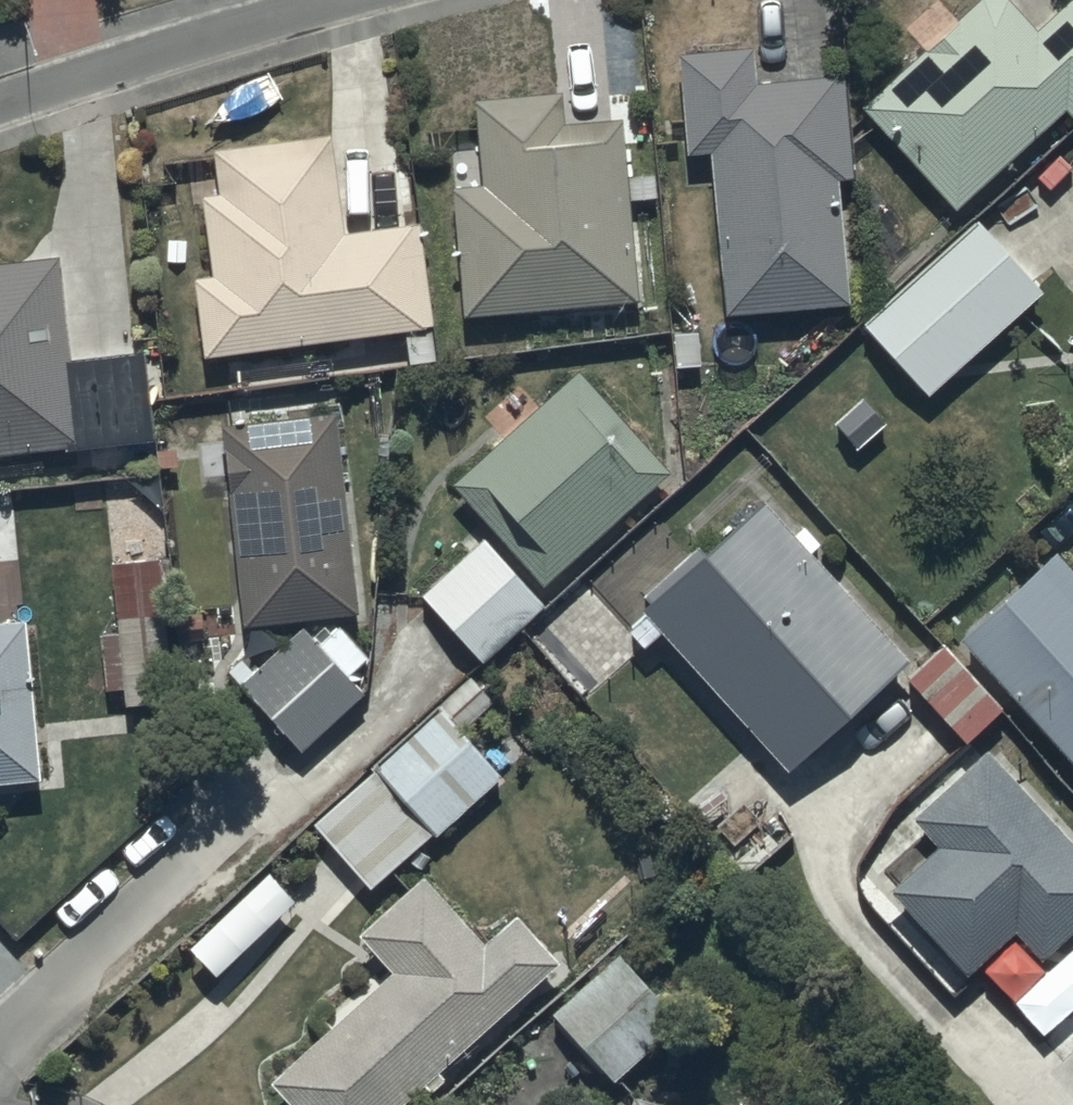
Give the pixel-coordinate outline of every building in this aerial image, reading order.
[(861,112),(955,214),(1063,115),(1072,126),(1072,2),(1035,37),(1001,0),(983,0),(861,112)] [(687,159),(709,157),(725,320),(847,308),(835,184),(854,182),(844,79),(756,88),(753,53),(677,60),(687,159)] [(560,98),(475,104),(482,189),(453,191),(463,319),(635,306),(621,124),(562,128),(560,98)] [(339,236),(329,140),(213,152),(218,201),(202,203),(210,282),(194,283),(202,360),(430,332),(420,228),(339,236)] [(1042,295),(975,222),(860,325),(929,400),(1042,295)] [(56,262),(0,268),(0,460),(152,444),(142,357),(67,365),(56,262)] [(671,477),(579,374),(452,487),(544,590),(671,477)] [(338,415),(221,427),(242,630),(358,618),(338,415)] [(909,667),(762,507),(707,558),(698,549),(643,600),(651,608),(641,617),(791,777),(909,667)] [(544,609),(484,541),(420,596),(481,665),(544,609)] [(960,644),(1072,771),(1072,574),(1058,557),(960,644)] [(160,561),(112,564),(117,636),(102,637),(106,696),(122,695),(123,708),(171,705),(160,561)] [(0,629),(0,789),(37,786),(23,627),(0,629)] [(299,630),(238,689),(301,755),(362,696),(299,630)] [(1001,712),(943,648),(907,681),(965,745),(1001,712)] [(498,781),(440,715),(313,829),(371,894),(498,781)] [(987,755),(912,823),(939,853),(889,897),(967,983),(1017,937),(1041,964),(1072,935),(1072,851),(987,755)] [(296,904),(267,875),(188,953),(216,981),(296,904)] [(357,937),(393,976),(271,1089),(286,1104),(407,1104),(559,964),(516,918),(483,948),(420,880),(357,937)] [(681,1028),(618,958),(552,1018),(614,1088),(681,1028)]
